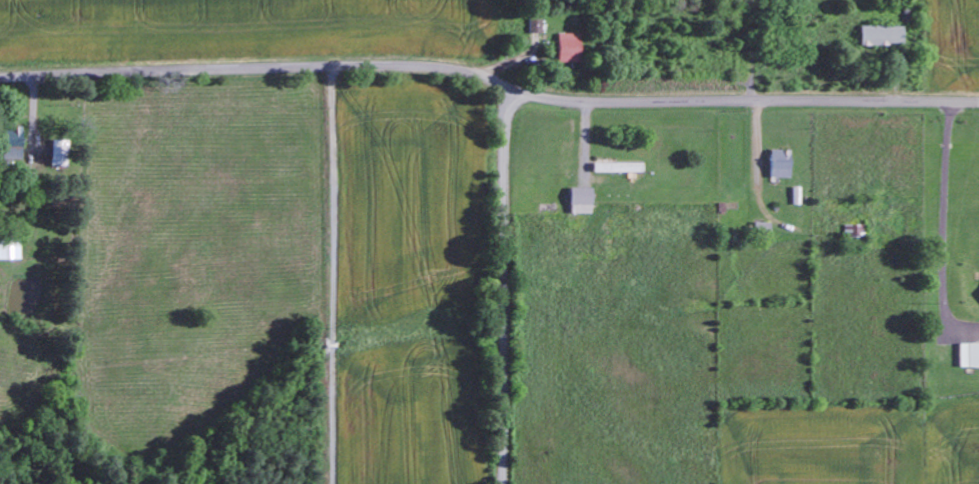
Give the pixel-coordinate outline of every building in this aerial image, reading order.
[(858,46),(902,45),(902,26),(858,27),(858,46)] [(578,34),(556,34),(556,62),(578,63),(578,34)] [(17,128),(0,128),(0,160),(19,159),(17,128)] [(48,165),(62,166),(63,140),(49,140),(48,165)] [(789,151),(769,150),(768,178),(788,178),(789,151)] [(642,172),(642,163),(591,164),(592,172),(598,172),(598,173),(642,172)] [(590,215),(591,189),(569,188),(568,214),(590,215)] [(768,239),(769,223),(754,222),(753,239),(768,239)] [(16,239),(0,239),(0,259),(17,258),(16,239)] [(957,343),(958,367),(978,367),(978,342),(957,343)]
